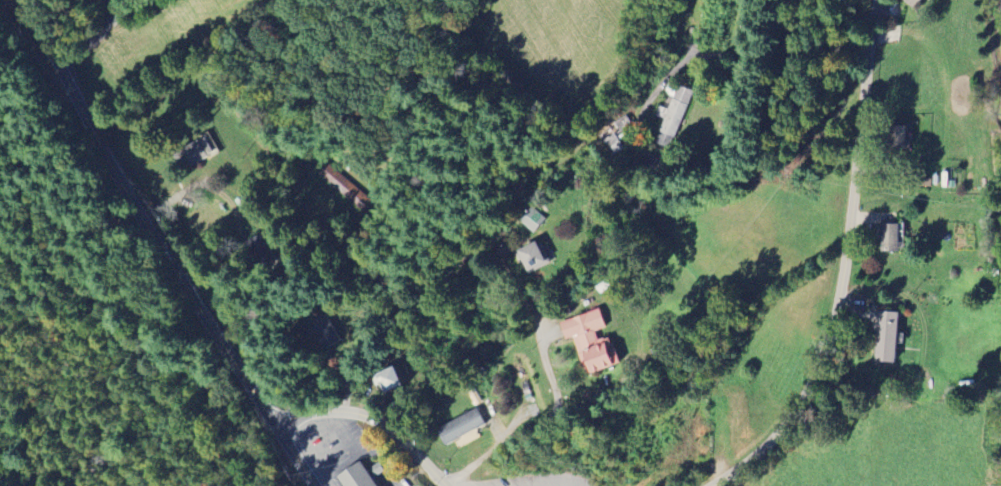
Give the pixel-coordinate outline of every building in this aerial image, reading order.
[(921,0),(902,0),(915,9),(921,0)] [(692,91),(679,86),(677,90),(668,87),(665,93),(673,96),(668,109),(659,106),(655,116),(664,119),(655,143),(672,149),(692,91)] [(600,134),(612,157),(624,150),(613,128),(600,134)] [(212,153),(203,137),(173,154),(183,171),(212,153)] [(533,233),(546,220),(532,207),(520,221),(533,233)] [(898,224),(880,224),(881,251),(899,251),(898,224)] [(550,263),(545,252),(541,254),(535,242),(517,250),(528,274),(550,263)] [(620,364),(611,336),(599,340),(596,331),(607,328),(601,309),(560,322),(566,340),(575,337),(587,374),(620,364)] [(895,363),(897,312),(877,312),(875,362),(895,363)] [(310,321),(323,350),(340,342),(327,313),(310,321)] [(383,394),(404,386),(396,367),(376,375),(383,394)] [(436,430),(445,446),(485,425),(476,408),(436,430)] [(338,475),(346,485),(382,485),(362,458),(338,475)]
